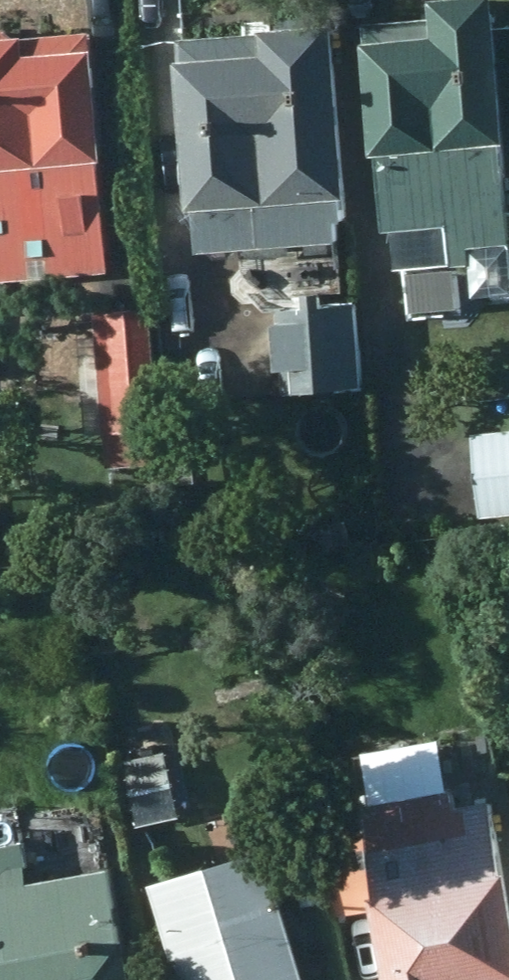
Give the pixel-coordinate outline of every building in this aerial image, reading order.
[(507,236),(499,134),(505,134),(495,0),(430,0),(431,10),(363,16),(373,143),(378,143),(384,222),(396,221),(399,261),(468,256),(466,240),(507,236)] [(336,209),(345,208),(331,14),(313,15),(304,7),(284,9),(276,19),(257,18),(258,24),(180,27),(181,48),(175,48),(187,196),(195,196),(198,242),(338,232),(336,209)] [(108,264),(97,150),(103,150),(91,26),(22,32),(21,24),(7,26),(0,26),(0,274),(108,264)] [(361,380),(354,297),(277,300),(278,309),(272,310),(276,359),(282,359),(284,386),(361,380)] [(152,422),(161,421),(147,300),(99,305),(103,360),(84,363),(91,427),(109,426),(114,473),(156,468),(152,422)] [(471,429),(478,512),(508,510),(508,426),(471,429)] [(167,751),(126,759),(136,821),(179,813),(167,751)] [(387,906),(399,979),(508,979),(508,825),(504,796),(468,802),(465,784),(368,800),(373,824),(336,831),(350,911),(387,906)] [(0,837),(0,979),(131,979),(111,859),(34,871),(27,833),(0,837)] [(184,979),(309,979),(263,838),(151,875),(184,979)]
